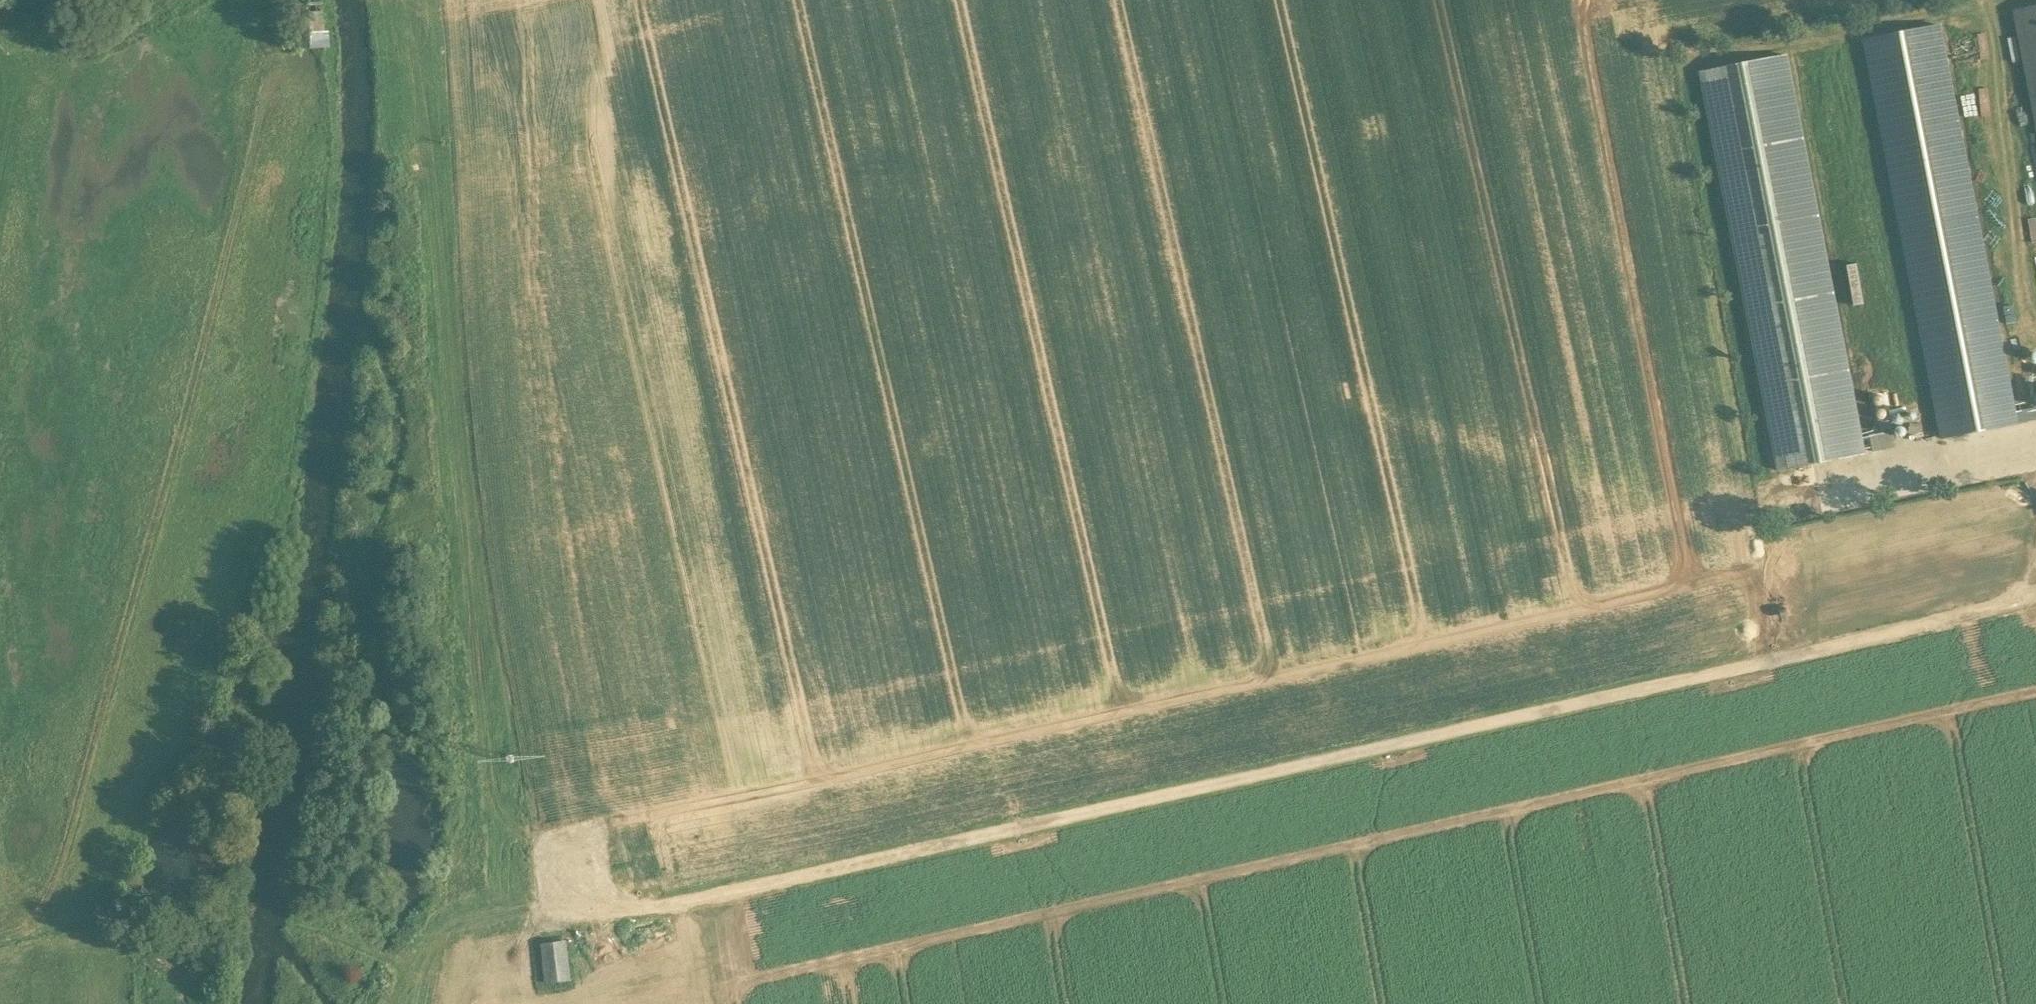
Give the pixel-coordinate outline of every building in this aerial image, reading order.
[(2019,10),(2035,100),(2035,7),(2019,10)] [(1865,40),(1944,438),(2035,420),(2035,408),(2016,412),(1940,25),(1865,40)] [(1787,56),(1702,72),(1780,471),(1865,454),(1787,56)] [(1874,434),(1877,448),(1897,444),(1895,430),(1874,434)] [(582,989),(578,946),(547,949),(551,992),(582,989)]
